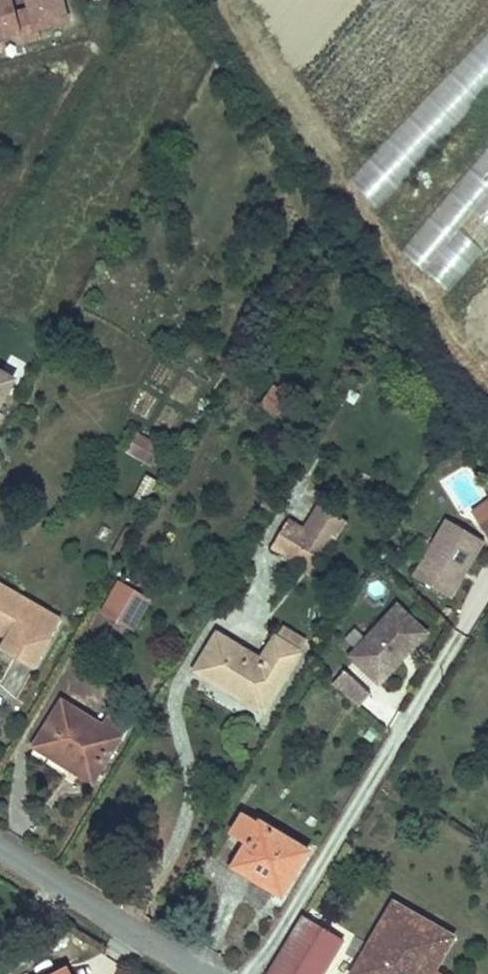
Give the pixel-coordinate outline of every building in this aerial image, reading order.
[(28,31),(23,12),(19,0),(0,0),(0,38),(28,31)] [(37,8),(44,30),(77,21),(71,0),(35,0),(37,8)] [(37,8),(23,12),(28,31),(31,43),(46,39),(44,30),(37,8)] [(487,91),(487,30),(365,159),(396,188),(487,91)] [(469,277),(487,250),(487,143),(417,239),(469,277)] [(20,380),(0,368),(0,426),(6,415),(2,413),(20,380)] [(299,407),(274,392),(263,411),(289,426),(299,407)] [(137,431),(127,451),(151,464),(161,444),(137,431)] [(470,512),(487,537),(487,500),(470,512)] [(320,562),(344,523),(317,506),(301,531),(286,521),(268,549),(292,563),(301,550),(320,562)] [(468,573),(486,544),(449,521),(415,578),(453,600),(465,579),(463,578),(467,572),(468,573)] [(309,579),(320,562),(301,550),(292,563),(290,568),(309,579)] [(121,623),(139,592),(123,582),(104,613),(121,623)] [(0,586),(0,634),(10,640),(3,652),(35,670),(64,623),(0,586)] [(136,632),(155,601),(139,592),(121,623),(136,632)] [(409,654),(428,633),(398,605),(349,657),(380,685),(401,662),(397,659),(402,654),(409,654)] [(265,709),(301,650),(300,649),(307,637),(285,624),(278,635),(277,635),(263,658),(261,661),(253,656),(255,653),(219,631),(197,668),(265,709)] [(263,658),(255,653),(253,656),(261,661),(263,658)] [(401,662),(409,654),(402,654),(397,659),(401,662)] [(370,693),(344,669),(332,683),(357,706),(370,693)] [(65,703),(39,751),(97,787),(132,730),(113,719),(107,729),(65,703)] [(285,903),(311,857),(247,820),(235,840),(252,850),(240,868),(267,885),(264,891),(285,903)] [(393,898),(350,973),(408,973),(417,958),(437,969),(457,935),(393,898)] [(266,973),(320,973),(341,939),(302,915),(266,973)] [(408,973),(434,973),(437,969),(417,958),(408,973)]
